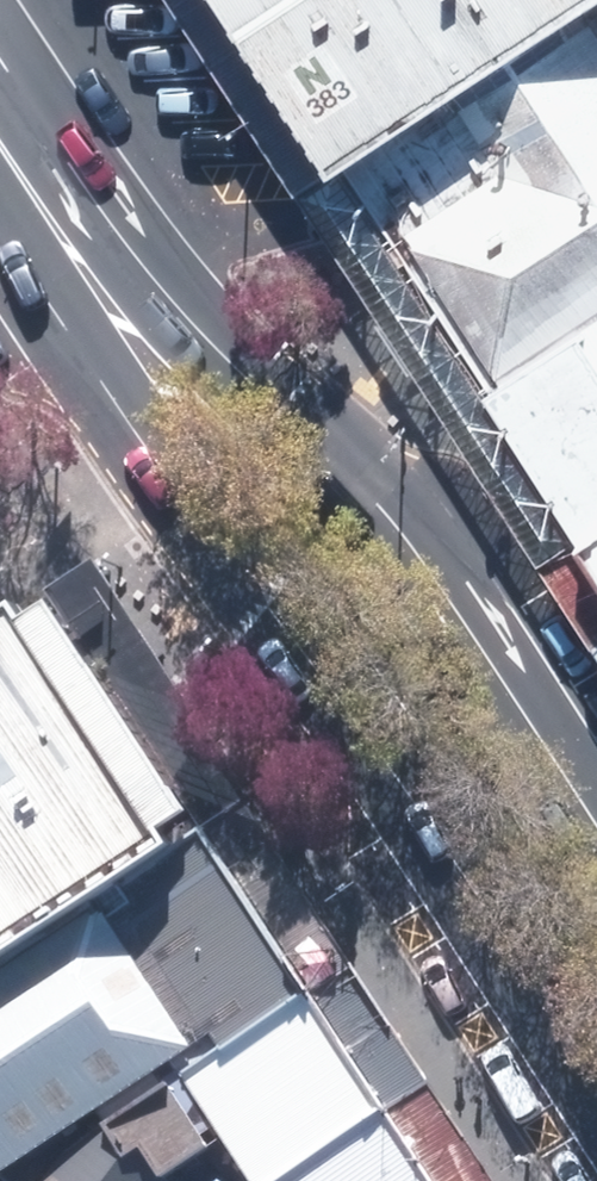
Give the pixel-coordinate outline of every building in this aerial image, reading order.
[(302,175),(343,150),(246,0),(188,0),(302,175)] [(343,150),(570,0),(246,0),(343,150)] [(495,375),(596,308),(596,7),(593,0),(570,0),(343,150),(466,333),(495,375)] [(544,541),(583,514),(495,375),(466,333),(343,150),(302,175),(544,541)] [(495,375),(583,514),(596,504),(596,308),(495,375)] [(583,514),(596,535),(596,504),(583,514)] [(544,541),(596,624),(596,535),(583,514),(544,541)] [(443,1078),(252,797),(267,790),(108,551),(44,589),(199,828),(220,813),(458,1180),(511,1180),(443,1078)] [(199,828),(44,589),(0,619),(0,961),(199,828)] [(220,813),(199,828),(0,961),(0,1176),(92,1117),(46,1180),(171,1180),(179,1171),(226,1138),(181,1077),(196,1067),(240,1134),(271,1180),(458,1180),(220,813)]
